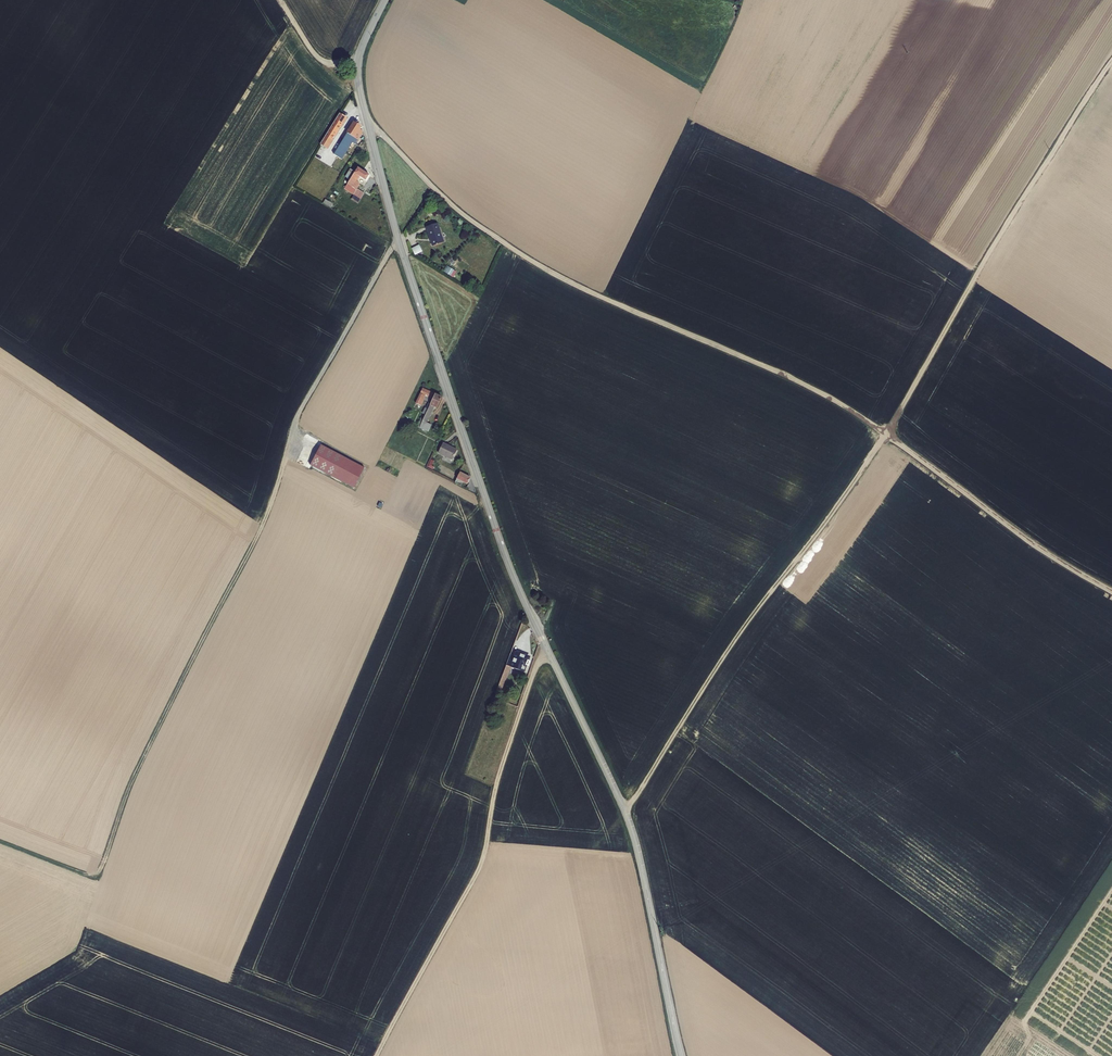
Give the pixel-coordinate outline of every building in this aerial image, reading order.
[(350,70),(345,66),(341,71),(342,73),(343,75),(347,75),(350,70)] [(320,147),(326,151),(346,120),(339,116),(320,147)] [(335,157),(341,161),(351,145),(353,147),(360,136),(358,134),(360,130),(354,126),(353,128),(351,128),(348,132),(350,133),(335,157)] [(360,166),(350,182),(360,189),(364,183),(359,180),(363,175),(368,178),(371,173),(360,166)] [(345,176),(349,178),(353,170),(349,168),(345,176)] [(326,202),(333,206),(335,202),(328,198),(326,202)] [(427,226),(432,245),(444,242),(438,223),(427,226)] [(414,254),(422,251),(418,244),(411,248),(414,254)] [(443,271),(453,277),(456,271),(446,265),(443,271)] [(425,386),(418,400),(423,402),(425,397),(430,399),(434,391),(425,386)] [(428,410),(422,422),(432,426),(434,422),(428,419),(435,404),(438,406),(443,395),(436,392),(428,410)] [(322,444),(310,465),(353,487),(365,467),(322,444)] [(442,444),(438,455),(452,461),(457,451),(442,444)] [(456,472),(450,483),(478,497),(472,480),(456,472)] [(502,678),(505,680),(513,661),(526,666),(531,653),(518,648),(517,652),(512,650),(502,678)]
